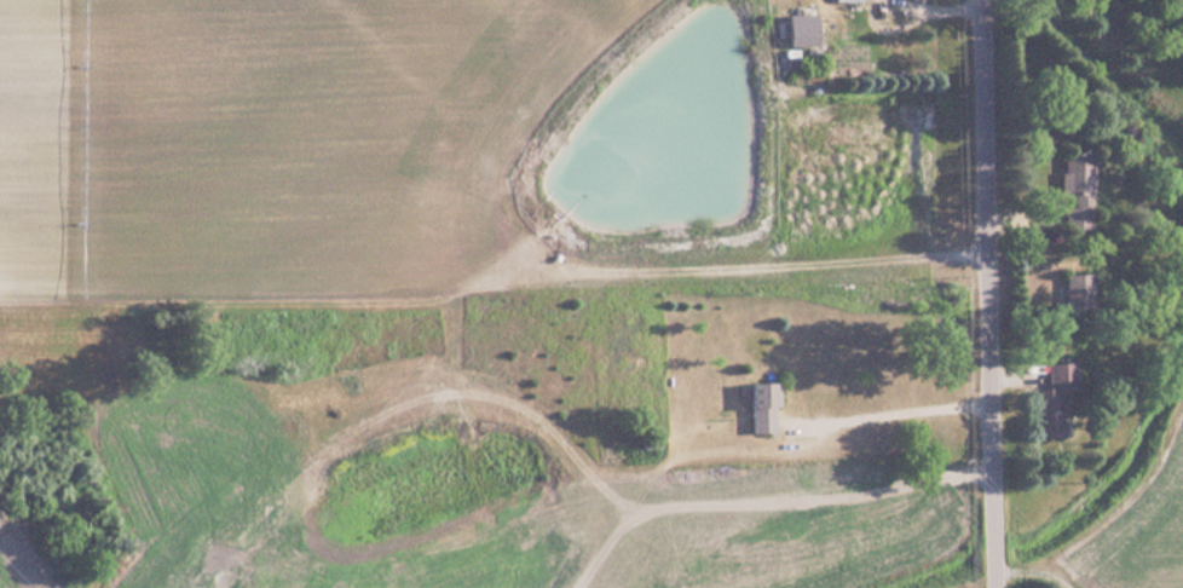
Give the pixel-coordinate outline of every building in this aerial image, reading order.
[(1088,232),(1089,152),(1057,151),(1057,197),(1068,197),(1068,206),(1057,206),(1056,232),(1088,232)] [(1091,310),(1091,276),(1060,276),(1060,310),(1091,310)] [(1045,389),(1031,388),(1031,438),(1059,438),(1059,397),(1072,398),(1073,363),(1045,362),(1045,389)] [(774,383),(742,383),(743,433),(769,433),(769,409),(774,409),(774,383)]
